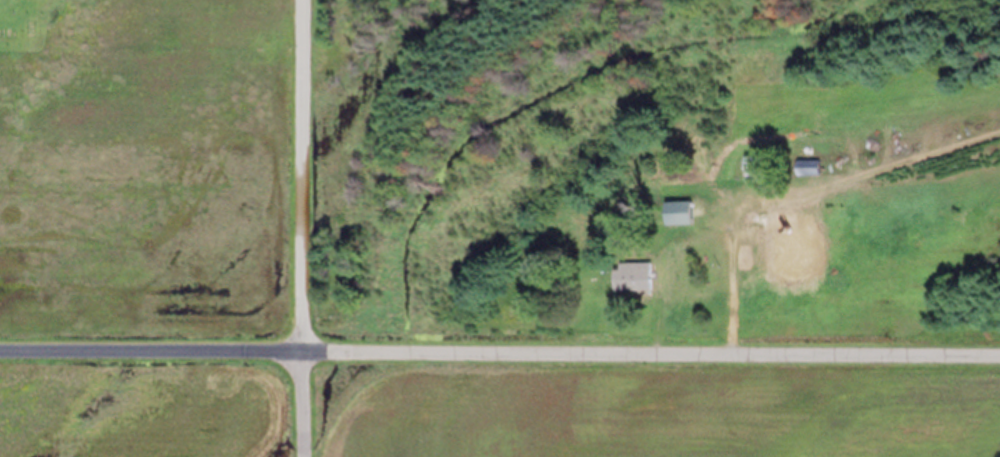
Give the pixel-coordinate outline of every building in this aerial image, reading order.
[(747,160),(747,176),(760,176),(760,160),(747,160)] [(822,162),(798,162),(798,176),(822,176),(822,162)] [(692,203),(667,203),(667,226),(692,226),(692,203)] [(653,264),(616,264),(616,292),(653,292),(653,264)]
